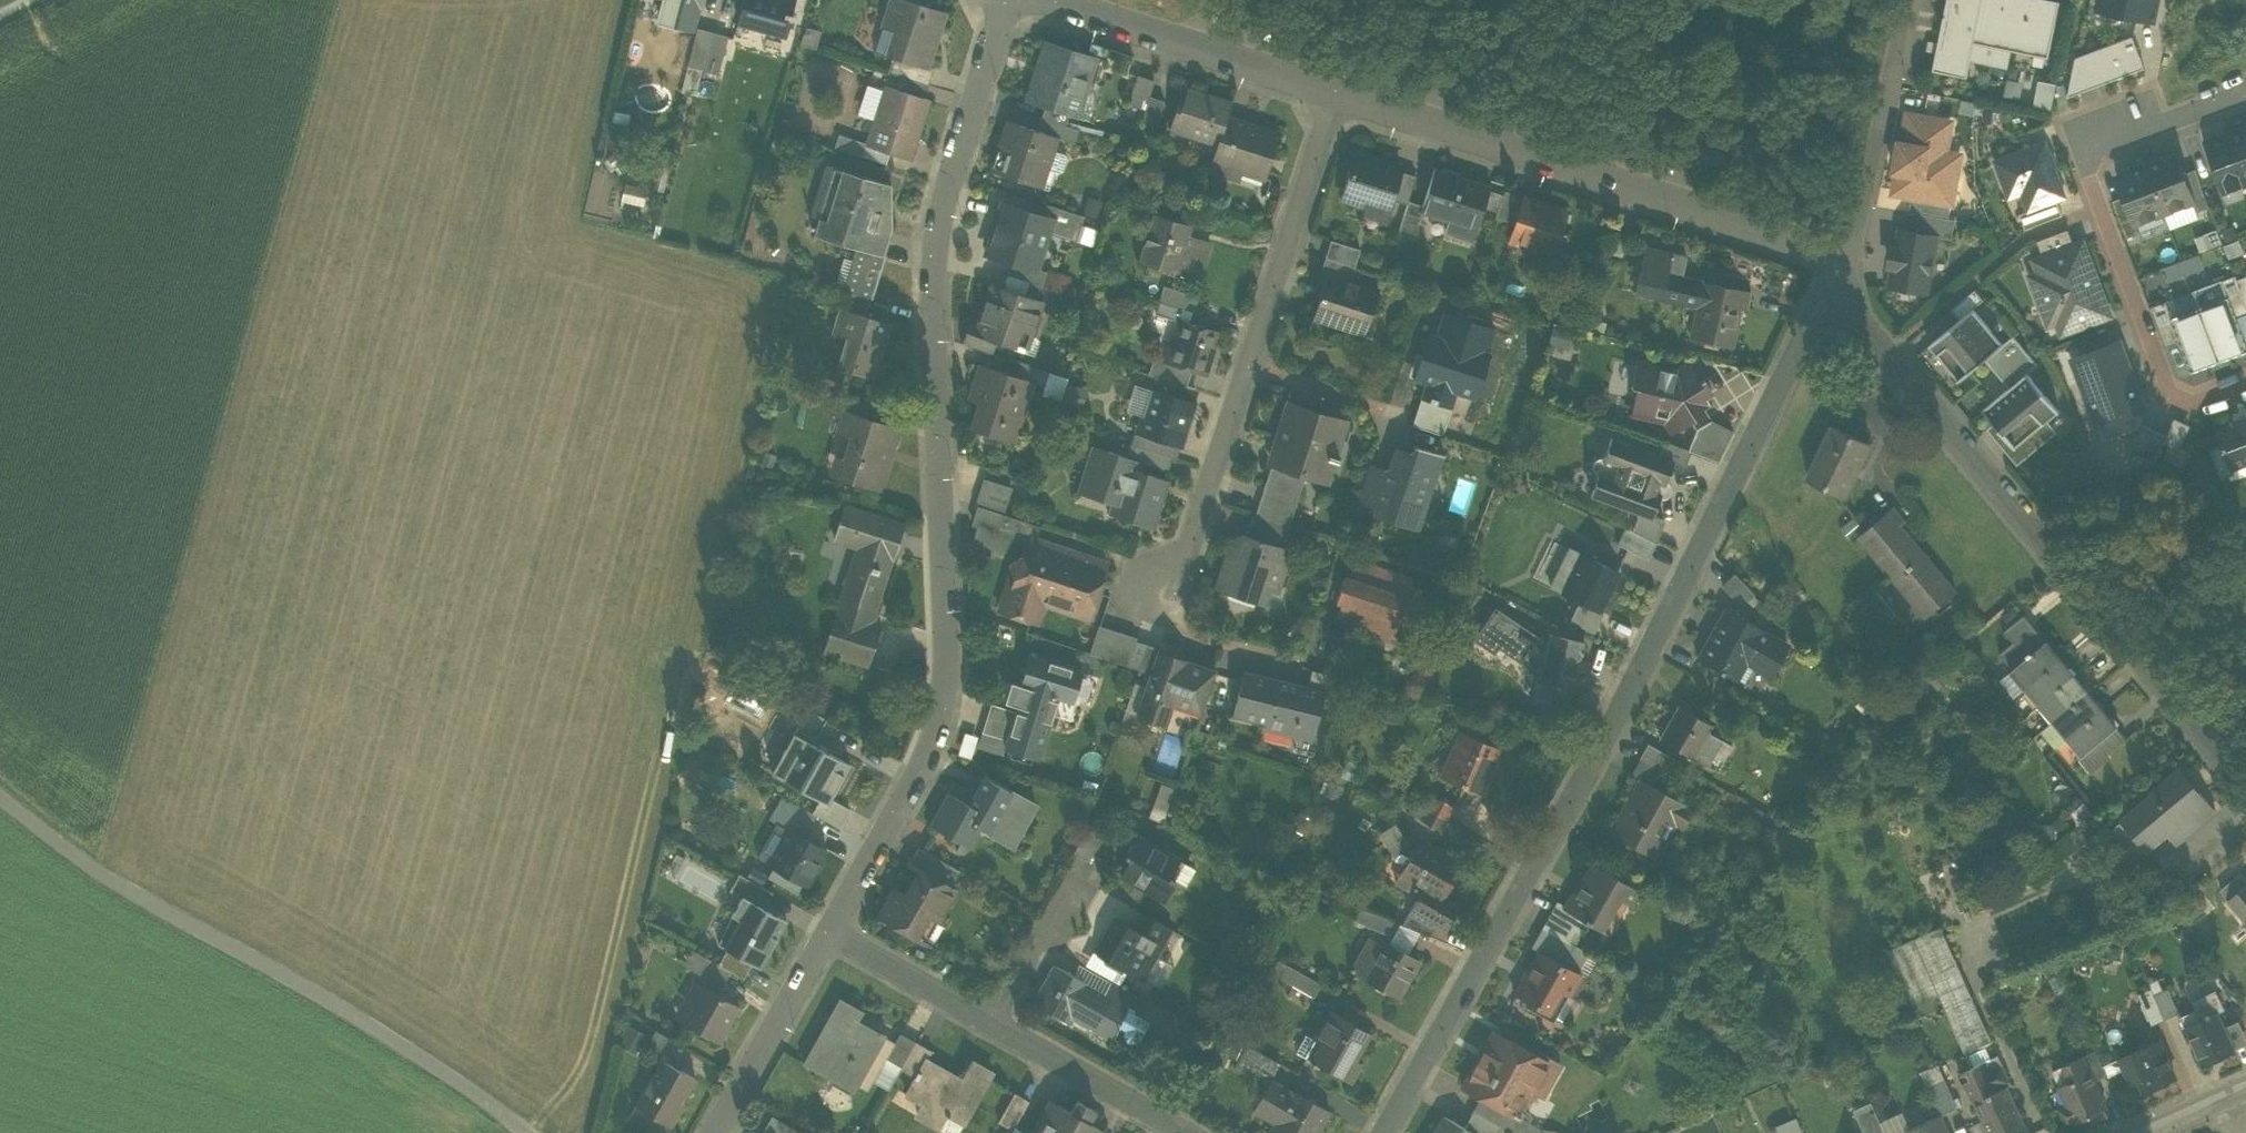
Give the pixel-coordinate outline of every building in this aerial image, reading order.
[(658,20),(669,23),(676,0),(664,0),(658,20)] [(691,29),(698,3),(701,4),(702,0),(676,0),(669,23),(691,29)] [(785,33),(791,13),(790,12),(793,0),(744,0),(738,20),(785,33)] [(927,68),(928,66),(945,12),(908,0),(891,0),(875,51),(893,57),(898,58),(927,68)] [(2053,0),(1948,0),(1933,71),(1967,78),(1971,60),(1975,43),(2012,50),(2049,58),(2061,2),(2053,0)] [(2097,8),(2154,20),(2157,3),(2157,0),(2099,0),(2097,8)] [(691,54),(705,58),(712,33),(697,29),(691,54)] [(727,37),(712,33),(705,58),(702,69),(718,73),(727,37)] [(2076,60),(2069,96),(2145,67),(2133,38),(2076,60)] [(1975,43),(1971,60),(2008,68),(2012,50),(1975,43)] [(1069,112),(1076,114),(1086,80),(1089,81),(1095,61),(1044,45),(1037,65),(1040,65),(1029,99),(1046,105),(1069,112)] [(688,65),(702,69),(705,58),(691,54),(688,65)] [(888,72),(893,74),(898,58),(893,57),(888,72)] [(893,74),(900,76),(927,85),(933,68),(928,66),(927,68),(898,58),(893,74)] [(928,85),(927,85),(900,76),(896,89),(923,98),(928,85)] [(1128,103),(1145,109),(1149,97),(1154,82),(1137,76),(1128,103)] [(2023,82),(2007,78),(2002,102),(2018,105),(2023,82)] [(2057,84),(2037,79),(2032,106),(2052,111),(2057,84)] [(866,143),(866,144),(889,152),(910,159),(930,100),(923,98),(896,89),(885,85),(880,102),(888,105),(883,120),(875,117),(866,143)] [(1169,127),(1218,143),(1226,117),(1230,105),(1186,90),(1180,107),(1176,106),(1169,127)] [(1164,102),(1149,97),(1145,109),(1141,122),(1156,127),(1164,102)] [(1124,117),(1141,122),(1145,109),(1128,103),(1124,117)] [(1046,105),(1041,118),(1065,125),(1069,112),(1046,105)] [(620,111),(606,108),(602,127),(615,130),(620,111)] [(1912,196),(1942,202),(1943,200),(1946,181),(1955,182),(1960,155),(1945,152),(1951,122),(1908,114),(1903,142),(1899,141),(1893,171),(1898,172),(1894,193),(1912,196)] [(1280,134),(1226,117),(1218,143),(1212,162),(1265,180),(1280,134)] [(1078,130),(1065,125),(1041,118),(1037,130),(1059,137),(1059,138),(1074,143),(1078,130)] [(1038,187),(1044,169),(1049,155),(1053,156),(1055,151),(1059,138),(1059,137),(1037,130),(1006,120),(989,171),(1038,187)] [(2229,133),(2245,177),(2245,126),(2229,133)] [(2223,192),(2245,184),(2245,177),(2229,133),(2204,142),(2223,192)] [(834,147),(862,156),(866,144),(866,143),(839,134),(834,147)] [(2029,210),(2057,200),(2066,197),(2045,142),(1995,160),(2004,182),(2005,182),(2010,196),(2022,192),(2029,210)] [(885,164),(889,152),(866,144),(862,156),(885,164)] [(1064,154),(1055,151),(1053,156),(1049,155),(1044,169),(1054,172),(1058,173),(1063,171),(1066,159),(1064,154)] [(1342,197),(1388,212),(1392,200),(1401,171),(1402,169),(1356,154),(1342,197)] [(2162,158),(2146,164),(2164,213),(2193,202),(2183,174),(2176,155),(2162,160),(2162,158)] [(2135,224),(2164,213),(2146,164),(2130,170),(2131,172),(2118,177),(2125,196),(2135,224)] [(815,201),(830,205),(841,169),(834,167),(827,165),(815,201)] [(890,184),(841,169),(830,205),(826,219),(824,223),(845,230),(841,242),(856,247),(858,248),(884,256),(892,229),(877,225),(890,184)] [(1044,169),(1038,187),(1048,190),(1054,172),(1044,169)] [(2195,169),(2183,174),(2193,202),(2196,212),(2209,206),(2195,169)] [(1433,214),(1468,226),(1474,207),(1479,208),(1486,187),(1434,170),(1422,205),(1418,218),(1419,219),(1430,222),(1433,214)] [(1392,200),(1407,205),(1408,201),(1416,176),(1401,171),(1392,200)] [(1943,200),(1952,201),(1955,182),(1946,181),(1943,200)] [(1495,217),(1515,224),(1523,199),(1525,199),(1525,197),(1505,190),(1495,217)] [(1910,211),(1918,213),(1949,219),(1952,201),(1943,200),(1942,202),(1912,196),(1910,211)] [(2135,224),(2125,196),(2112,200),(2127,238),(2139,233),(2135,224)] [(1510,240),(1552,253),(1565,212),(1525,199),(1523,199),(1515,224),(1510,240)] [(2020,214),(2025,229),(2063,214),(2057,200),(2029,210),(2020,214)] [(811,215),(819,217),(826,219),(830,205),(815,201),(811,215)] [(1422,205),(1408,201),(1407,205),(1398,232),(1413,237),(1419,219),(1418,218),(1422,205)] [(2193,202),(2164,213),(2171,229),(2199,218),(2196,212),(2193,202)] [(1020,264),(1035,269),(1036,268),(1042,250),(1038,248),(1047,222),(1048,218),(1044,217),(1004,204),(1003,203),(1002,205),(1004,205),(997,227),(995,227),(986,253),(1020,264)] [(1047,222),(1068,229),(1074,212),(1048,204),(1044,217),(1048,218),(1047,222)] [(1065,237),(1075,240),(1084,215),(1074,212),(1068,229),(1065,237)] [(1955,220),(1949,219),(1918,213),(1915,233),(1936,236),(1952,239),(1955,220)] [(2141,240),(2171,229),(2164,213),(2135,224),(2139,233),(2141,240)] [(1143,259),(1200,277),(1211,243),(1184,235),(1188,225),(1157,215),(1143,259)] [(813,234),(841,242),(845,230),(824,223),(826,219),(819,217),(813,234)] [(2037,241),(2044,257),(2075,245),(2069,229),(2037,241)] [(2217,229),(2195,238),(2201,252),(2222,244),(2217,229)] [(1891,285),(1926,291),(1936,236),(1915,233),(1901,230),(1897,249),(1893,248),(1890,266),(1894,266),(1891,285)] [(2245,254),(2240,238),(2224,243),(2230,260),(2245,254)] [(1331,240),(1326,257),(1355,266),(1361,250),(1331,240)] [(2052,304),(2063,333),(2110,315),(2083,242),(2075,245),(2044,257),(2035,260),(2040,273),(2032,276),(2044,307),(2052,304)] [(1635,293),(1661,299),(1666,273),(1682,277),(1686,257),(1645,247),(1635,293)] [(858,248),(845,291),(871,299),(884,256),(858,248)] [(2200,253),(2182,260),(2188,274),(2205,268),(2200,253)] [(1328,274),(1351,281),(1355,266),(1326,257),(1321,273),(1327,275),(1328,274)] [(2170,281),(2188,274),(2182,260),(2165,266),(2170,281)] [(1020,264),(1015,277),(1029,281),(1042,286),(1047,271),(1036,268),(1035,269),(1020,264)] [(1689,278),(1682,277),(1666,273),(1661,299),(1663,299),(1697,307),(1701,308),(1701,307),(1709,309),(1715,284),(1702,281),(1702,282),(1688,279),(1689,278)] [(1012,291),(1024,295),(1029,281),(1015,277),(1006,274),(1001,289),(1012,293),(1012,291)] [(1314,316),(1360,331),(1367,311),(1372,313),(1379,290),(1351,281),(1328,274),(1327,275),(1314,316)] [(2237,317),(2245,314),(2245,304),(2237,279),(2235,275),(2222,280),(2228,297),(2229,296),(2237,317)] [(2237,279),(2245,304),(2245,276),(2237,279)] [(2194,291),(2200,307),(2228,297),(2222,280),(2194,291)] [(1042,286),(1029,281),(1024,295),(1042,301),(1041,302),(1052,306),(1052,308),(1059,310),(1065,293),(1042,286)] [(1729,287),(1715,284),(1709,309),(1701,307),(1701,308),(1694,338),(1732,347),(1741,307),(1725,304),(1729,287)] [(995,337),(1012,342),(1015,333),(1029,338),(1041,302),(1042,301),(1024,295),(1012,291),(1012,293),(1001,289),(990,285),(976,327),(975,330),(995,337)] [(1165,286),(1160,301),(1183,308),(1194,312),(1199,297),(1165,286)] [(1741,307),(1747,309),(1751,292),(1729,287),(1725,304),(1741,307)] [(1951,309),(1960,319),(1973,308),(1984,300),(1975,290),(1951,309)] [(2165,301),(2166,301),(2172,318),(2200,307),(2194,291),(2194,290),(2165,301)] [(866,315),(871,299),(845,291),(840,308),(866,315)] [(2220,361),(2245,351),(2245,341),(2237,317),(2229,296),(2228,297),(2200,307),(2220,361)] [(1179,320),(1183,308),(1160,301),(1156,313),(1179,320)] [(2166,344),(2179,339),(2171,318),(2172,318),(2166,301),(2152,306),(2166,344)] [(837,367),(880,380),(885,364),(880,363),(892,323),(866,315),(840,308),(839,307),(831,332),(846,336),(837,367)] [(1690,338),(1694,338),(1701,308),(1697,307),(1690,338)] [(2220,361),(2200,307),(2172,318),(2171,318),(2179,339),(2191,372),(2220,361)] [(1959,381),(1985,359),(2003,344),(1973,308),(1960,319),(1929,345),(1959,381)] [(1423,395),(1451,404),(1462,372),(1481,378),(1489,352),(1487,351),(1494,328),(1444,312),(1436,335),(1429,332),(1414,378),(1427,382),(1423,395)] [(2237,317),(2245,341),(2245,314),(2237,317)] [(1192,368),(1204,372),(1217,333),(1179,320),(1166,359),(1192,368)] [(963,344),(990,353),(995,337),(975,330),(976,327),(970,325),(963,344)] [(1550,325),(1546,341),(1563,345),(1566,328),(1550,325)] [(1026,348),(1029,338),(1015,333),(1012,342),(1026,348)] [(2014,335),(2003,344),(1985,359),(2009,388),(2028,373),(2038,364),(2014,335)] [(2178,377),(2191,372),(2179,339),(2166,344),(2178,377)] [(2128,364),(2120,341),(2072,359),(2097,425),(2099,424),(2139,410),(2145,407),(2135,380),(2132,382),(2125,365),(2128,364)] [(1148,373),(1155,375),(1186,385),(1192,368),(1166,359),(1154,355),(1148,373)] [(1032,382),(1046,387),(1050,372),(1020,363),(1016,376),(1032,381),(1032,382)] [(1661,411),(1674,432),(1691,421),(1693,425),(1706,417),(1696,402),(1711,392),(1703,379),(1700,382),(1689,365),(1673,375),(1670,371),(1636,363),(1630,386),(1637,388),(1631,411),(1652,416),(1661,411)] [(972,428),(1012,441),(1032,382),(1032,381),(1016,376),(980,364),(969,399),(980,402),(972,425),(971,425),(970,428),(972,428)] [(2060,411),(2028,373),(2009,388),(1983,410),(2002,433),(1999,436),(2018,459),(2052,431),(2045,423),(2060,411)] [(1194,388),(1186,385),(1155,375),(1153,382),(1151,388),(1190,401),(1194,388)] [(1190,401),(1151,388),(1150,388),(1138,427),(1136,431),(1176,444),(1180,446),(1194,402),(1190,401)] [(1413,425),(1442,434),(1451,404),(1423,395),(1413,425)] [(845,412),(870,420),(874,407),(849,399),(845,412)] [(1279,440),(1272,462),(1305,472),(1322,478),(1327,460),(1330,460),(1330,458),(1339,461),(1340,457),(1333,455),(1344,421),(1289,403),(1277,439),(1279,440)] [(2099,424),(2105,440),(2128,431),(2139,427),(2141,423),(2142,420),(2139,410),(2099,424)] [(839,476),(879,489),(888,460),(886,459),(896,428),(870,420),(845,412),(838,432),(852,437),(839,476)] [(2232,468),(2245,463),(2245,416),(2234,420),(2236,424),(2218,431),(2223,445),(2232,468)] [(2166,435),(2162,443),(2169,446),(2174,449),(2176,444),(2185,424),(2174,419),(2166,435)] [(1696,429),(1687,450),(1690,451),(1720,462),(1733,431),(1711,420),(1696,429)] [(2166,435),(2141,423),(2139,427),(2128,431),(2132,443),(2128,452),(2153,463),(2162,443),(2166,435)] [(1808,478),(1846,496),(1872,443),(1834,425),(1808,478)] [(1134,430),(1130,444),(1126,456),(1143,462),(1142,463),(1168,471),(1172,457),(1176,444),(1136,431),(1134,430)] [(1638,513),(1651,517),(1651,516),(1671,462),(1672,461),(1659,456),(1611,438),(1590,495),(1638,513)] [(1684,467),(1690,451),(1687,450),(1665,441),(1659,456),(1672,461),(1671,462),(1684,467)] [(1438,471),(1444,454),(1413,444),(1409,457),(1392,452),(1387,469),(1374,507),(1372,514),(1419,530),(1428,503),(1421,501),(1431,469),(1438,471)] [(2192,451),(2176,444),(2174,449),(2169,446),(2163,458),(2184,468),(2192,451)] [(1108,513),(1154,528),(1166,493),(1136,483),(1140,470),(1142,463),(1143,462),(1126,456),(1091,445),(1077,491),(1079,492),(1081,484),(1114,495),(1111,503),(1108,513)] [(2234,473),(2232,468),(2223,445),(2210,450),(2221,478),(2234,473)] [(1297,499),(1305,472),(1272,462),(1264,488),(1297,499)] [(1357,501),(1374,507),(1387,469),(1369,463),(1357,501)] [(1136,483),(1166,493),(1171,480),(1140,470),(1136,483)] [(987,481),(979,506),(1004,514),(1012,489),(987,481)] [(1079,492),(1111,503),(1114,495),(1081,484),(1079,492)] [(1264,488),(1255,514),(1288,525),(1297,499),(1264,488)] [(840,601),(841,602),(874,612),(891,558),(894,558),(905,525),(846,506),(835,539),(851,544),(853,538),(861,541),(860,547),(854,563),(853,562),(852,564),(858,566),(846,601),(841,599),(840,601)] [(1000,527),(1004,514),(979,506),(973,524),(980,526),(975,541),(1007,551),(1013,531),(1000,527)] [(1281,548),(1288,525),(1255,514),(1252,513),(1244,536),(1281,548)] [(1638,513),(1632,530),(1656,542),(1664,521),(1651,516),(1651,517),(1638,513)] [(1859,537),(1926,616),(1956,591),(1925,554),(1922,556),(1887,514),(1859,537)] [(1648,558),(1656,542),(1632,530),(1624,527),(1616,543),(1648,558)] [(1219,587),(1257,599),(1262,585),(1275,589),(1287,550),(1281,548),(1244,536),(1238,539),(1242,546),(1233,551),(1231,550),(1219,587)] [(853,538),(851,544),(860,547),(861,541),(853,538)] [(1006,611),(1032,619),(1040,594),(1079,607),(1085,589),(1096,593),(1104,568),(1071,558),(1073,551),(1054,544),(1052,551),(1034,545),(1024,576),(1018,574),(1006,611)] [(1564,591),(1582,554),(1567,547),(1550,584),(1564,591)] [(1581,599),(1596,606),(1596,605),(1604,590),(1607,592),(1617,571),(1582,554),(1564,591),(1581,599)] [(1335,621),(1392,639),(1398,621),(1403,622),(1406,613),(1407,613),(1409,609),(1407,609),(1410,599),(1405,597),(1411,579),(1354,560),(1348,579),(1343,577),(1336,601),(1341,602),(1335,621)] [(858,566),(852,564),(841,599),(846,601),(858,566)] [(1453,597),(1468,606),(1482,585),(1461,574),(1453,597)] [(1722,586),(1740,604),(1752,593),(1734,575),(1722,586)] [(1596,606),(1581,599),(1571,621),(1594,632),(1604,609),(1596,605),(1596,606)] [(870,623),(874,612),(841,602),(838,613),(836,612),(835,614),(844,616),(832,652),(824,649),(823,651),(836,655),(835,658),(839,659),(840,656),(868,665),(881,626),(870,623)] [(1531,695),(1569,705),(1572,690),(1577,692),(1586,657),(1581,656),(1584,642),(1547,633),(1545,641),(1495,607),(1473,639),(1494,653),(1498,647),(1516,660),(1520,655),(1538,668),(1537,674),(1531,695)] [(1724,673),(1735,679),(1736,678),(1730,675),(1743,652),(1758,660),(1754,666),(1769,674),(1786,645),(1762,631),(1763,629),(1726,608),(1725,609),(1728,611),(1712,638),(1710,637),(1698,658),(1718,670),(1716,671),(1722,675),(1724,673)] [(2004,630),(2013,641),(2033,625),(2026,615),(2025,613),(2004,630)] [(844,616),(835,614),(824,649),(832,652),(844,616)] [(2027,685),(2028,686),(2060,659),(2060,658),(2064,655),(2058,648),(2055,650),(2048,642),(2048,641),(2047,640),(2046,640),(2033,625),(2013,641),(2000,653),(2013,669),(2002,678),(2003,679),(2014,670),(2027,686),(2027,685)] [(1090,653),(1127,665),(1135,639),(1099,627),(1090,653)] [(1137,668),(1139,669),(1148,643),(1135,639),(1127,665),(1137,668)] [(1139,669),(1152,673),(1159,651),(1161,652),(1163,648),(1148,643),(1139,669)] [(1138,713),(1164,722),(1172,701),(1202,711),(1216,671),(1161,652),(1159,651),(1152,673),(1138,713)] [(1730,675),(1736,678),(1745,661),(1754,666),(1758,660),(1743,652),(1730,675)] [(1005,747),(1039,758),(1058,697),(1072,701),(1082,671),(1030,655),(1021,685),(1011,682),(1006,701),(1018,704),(1016,712),(1007,739),(1005,747)] [(1516,660),(1537,674),(1538,668),(1520,655),(1516,660)] [(2074,675),(2060,659),(2028,686),(2041,702),(2037,706),(2042,703),(2074,675)] [(1321,702),(1339,706),(1348,679),(1312,670),(1308,687),(1324,691),(1321,702)] [(2013,697),(2027,686),(2014,670),(2003,679),(2002,678),(1999,680),(2013,697)] [(1264,728),(1293,735),(1295,729),(1313,734),(1321,702),(1324,691),(1308,687),(1243,671),(1233,714),(1266,722),(1264,728)] [(2088,692),(2074,675),(2042,703),(2055,719),(2056,719),(2088,692)] [(2096,701),(2088,692),(2056,719),(2055,719),(2043,729),(2057,746),(2065,739),(2065,740),(2069,736),(2102,709),(2102,708),(2105,706),(2099,699),(2096,701)] [(786,718),(798,725),(798,724),(817,735),(827,719),(796,701),(786,718)] [(983,731),(1007,739),(1016,712),(992,704),(983,731)] [(1691,756),(1705,731),(1709,723),(1679,706),(1661,739),(1691,756)] [(2110,718),(2102,709),(2069,736),(2083,752),(2078,756),(2092,772),(2111,756),(2108,753),(2098,741),(2117,726),(2116,725),(2119,723),(2113,716),(2110,718)] [(798,724),(798,725),(794,732),(813,743),(817,735),(798,724)] [(2098,741),(2108,753),(2127,738),(2117,726),(2098,741)] [(2055,747),(2057,746),(2043,729),(2041,731),(2055,747)] [(1712,734),(1705,731),(1691,756),(1705,764),(1711,754),(1720,738),(1712,734)] [(850,764),(813,743),(794,732),(771,771),(820,799),(828,803),(831,798),(850,764)] [(1442,776),(1481,793),(1500,749),(1461,732),(1442,776)] [(979,746),(996,751),(1000,739),(983,734),(979,746)] [(1731,745),(1720,738),(1711,754),(1723,761),(1731,745)] [(1648,745),(1640,758),(1671,775),(1678,762),(1648,745)] [(1662,790),(1671,775),(1640,758),(1631,775),(1639,779),(1639,778),(1662,790)] [(2181,768),(2165,780),(2175,791),(2190,779),(2181,768)] [(932,824),(970,846),(981,827),(1003,840),(1012,825),(1017,828),(1032,802),(986,775),(969,804),(950,793),(932,824)] [(1609,832),(1660,861),(1661,860),(1658,858),(1649,853),(1668,820),(1676,825),(1682,828),(1693,808),(1686,804),(1662,790),(1639,778),(1639,779),(1628,798),(1631,799),(1622,814),(1620,813),(1609,832)] [(2121,820),(2146,850),(2167,833),(2176,843),(2216,810),(2190,779),(2175,791),(2165,780),(2151,792),(2153,794),(2121,820)] [(1433,795),(1427,807),(1447,818),(1453,807),(1433,795)] [(778,823),(789,829),(804,837),(817,815),(783,796),(770,818),(778,823)] [(828,803),(820,799),(813,812),(839,828),(850,809),(831,798),(828,803)] [(1440,830),(1447,818),(1427,807),(1420,819),(1440,830)] [(1649,853),(1658,858),(1676,825),(1668,820),(1649,853)] [(2085,820),(2065,835),(2080,854),(2084,851),(2097,869),(2113,857),(2085,820)] [(789,829),(778,823),(758,857),(769,863),(781,843),(789,829)] [(786,845),(774,866),(804,883),(807,885),(820,863),(817,861),(824,849),(804,837),(789,829),(781,843),(786,845)] [(1121,875),(1164,898),(1176,878),(1171,875),(1180,858),(1137,834),(1125,856),(1130,859),(1123,873),(1121,875)] [(2059,870),(2080,854),(2065,835),(2045,851),(2059,870)] [(1413,885),(1421,889),(1441,900),(1443,896),(1461,862),(1418,839),(1394,882),(1410,890),(1413,885)] [(769,863),(774,866),(786,845),(781,843),(769,863)] [(910,862),(938,877),(946,862),(919,847),(910,862)] [(827,850),(824,849),(817,861),(820,863),(827,850)] [(2117,854),(2113,857),(2097,869),(2113,890),(2134,874),(2117,854)] [(879,916),(916,938),(929,915),(937,920),(956,887),(938,877),(910,862),(910,863),(921,870),(907,894),(896,887),(879,916)] [(1588,922),(1606,932),(1607,932),(1607,931),(1602,929),(1619,899),(1626,902),(1629,904),(1637,889),(1592,863),(1575,894),(1572,893),(1565,906),(1563,908),(1588,922)] [(798,894),(804,883),(774,866),(768,876),(798,894)] [(2229,899),(2245,885),(2245,878),(2241,872),(2221,889),(2229,899)] [(742,895),(763,907),(772,892),(739,873),(729,890),(741,897),(742,895)] [(2229,899),(2229,900),(2245,920),(2245,885),(2229,899)] [(1458,905),(1443,896),(1441,900),(1421,889),(1409,912),(1435,923),(1445,928),(1458,905)] [(741,897),(731,914),(739,918),(723,946),(727,948),(752,962),(760,967),(786,920),(763,907),(742,895),(741,897)] [(2182,910),(2190,920),(2207,906),(2199,896),(2182,910)] [(1607,931),(1607,932),(1609,933),(1626,902),(1619,899),(1602,929),(1607,931)] [(1557,902),(1550,914),(1574,927),(1573,928),(1582,933),(1588,922),(1563,908),(1565,906),(1557,902)] [(1402,924),(1429,935),(1435,923),(1409,912),(1402,924)] [(1369,925),(1392,934),(1399,923),(1374,913),(1369,925)] [(717,943),(723,946),(739,918),(731,914),(717,943)] [(1566,940),(1573,928),(1574,927),(1550,914),(1543,927),(1566,940)] [(1144,926),(1166,938),(1171,929),(1172,929),(1173,928),(1150,915),(1144,926)] [(1118,964),(1145,979),(1145,978),(1137,973),(1147,955),(1154,958),(1166,938),(1144,926),(1140,931),(1117,918),(1116,920),(1117,921),(1100,952),(1098,951),(1097,953),(1118,964)] [(1888,949),(1894,962),(1946,939),(1941,926),(1888,949)] [(1573,944),(1566,940),(1543,927),(1532,947),(1538,950),(1539,950),(1562,963),(1573,944)] [(1992,1039),(1946,939),(1894,962),(1914,1006),(1939,995),(1965,1051),(1992,1039)] [(1365,977),(1399,996),(1420,959),(1386,940),(1365,977)] [(1082,945),(1075,958),(1110,978),(1118,964),(1097,953),(1082,945)] [(752,962),(727,948),(718,963),(728,969),(743,978),(752,962)] [(1524,1000),(1548,1013),(1560,990),(1567,994),(1568,995),(1569,993),(1568,993),(1579,974),(1580,974),(1581,973),(1562,963),(1539,950),(1538,950),(1538,951),(1539,952),(1516,993),(1515,992),(1514,994),(1524,1000)] [(696,969),(721,983),(728,969),(718,963),(704,955),(696,969)] [(1137,973),(1145,978),(1156,959),(1154,958),(1147,955),(1137,973)] [(1110,981),(1079,963),(1072,975),(1088,983),(1086,985),(1102,994),(1110,981)] [(1280,977),(1290,983),(1298,970),(1287,964),(1280,977)] [(1066,1021),(1074,1007),(1086,985),(1088,983),(1072,975),(1055,965),(1034,1003),(1066,1021)] [(1320,983),(1298,970),(1290,983),(1313,996),(1320,983)] [(680,1019),(718,1041),(739,1005),(696,981),(686,998),(691,1000),(680,1019)] [(1102,994),(1126,1007),(1133,994),(1110,981),(1102,994)] [(1986,987),(1995,1007),(2006,994),(2000,981),(1986,987)] [(1110,1038),(1116,1026),(1126,1008),(1126,1007),(1102,994),(1086,985),(1074,1007),(1096,1020),(1092,1028),(1110,1038)] [(2151,1023),(2165,1017),(2155,995),(2152,987),(2138,993),(2151,1023)] [(2168,989),(2155,995),(2165,1017),(2178,1011),(2168,989)] [(1548,1013),(1524,1000),(1521,1005),(1552,1021),(1567,994),(1560,990),(1548,1013)] [(2181,1016),(2185,1025),(2218,1010),(2218,1012),(2225,1009),(2217,990),(2194,1000),(2197,1008),(2181,1016)] [(835,1072),(857,1085),(886,1033),(882,1030),(881,1032),(868,1024),(864,1031),(854,1026),(863,1010),(840,997),(804,1061),(832,1077),(835,1072)] [(1134,1012),(1126,1008),(1116,1026),(1123,1029),(1124,1029),(1123,1034),(1124,1038),(1127,1041),(1131,1042),(1136,1041),(1139,1038),(1148,1021),(1134,1013),(1134,1012)] [(1314,1038),(1315,1039),(1322,1042),(1311,1060),(1349,1081),(1360,1062),(1354,1058),(1369,1031),(1331,1009),(1314,1038)] [(2225,1028),(2218,1012),(2218,1010),(2185,1025),(2203,1064),(2236,1050),(2235,1049),(2225,1028)] [(2225,1028),(2235,1049),(2245,1044),(2245,1035),(2240,1021),(2225,1028)] [(649,1044),(672,1057),(679,1043),(656,1030),(649,1044)] [(1518,1115),(1523,1118),(1524,1115),(1524,1110),(1521,1108),(1531,1090),(1542,1096),(1560,1063),(1541,1053),(1539,1058),(1528,1052),(1528,1051),(1492,1031),(1482,1048),(1486,1051),(1482,1059),(1477,1056),(1477,1057),(1461,1085),(1481,1096),(1498,1105),(1517,1116),(1518,1115)] [(901,1066),(903,1063),(916,1041),(900,1032),(885,1057),(901,1066)] [(1295,1051),(1311,1060),(1322,1042),(1315,1039),(1305,1033),(1295,1051)] [(2140,1081),(2145,1091),(2176,1077),(2159,1039),(2128,1054),(2133,1065),(2125,1068),(2132,1084),(2140,1081)] [(933,1051),(916,1041),(903,1063),(917,1071),(918,1072),(926,1058),(928,1059),(933,1051)] [(1235,1068),(1262,1084),(1276,1061),(1248,1045),(1235,1068)] [(1975,1099),(1999,1088),(1989,1066),(1986,1060),(1991,1058),(1986,1047),(1970,1054),(1975,1065),(1960,1072),(1973,1102),(1975,1101),(1975,1099)] [(1486,1051),(1482,1048),(1477,1056),(1482,1059),(1486,1051)] [(2083,1056),(2094,1080),(2107,1074),(2103,1065),(2096,1050),(2083,1056)] [(1989,1066),(2001,1061),(1998,1054),(1991,1058),(1986,1060),(1989,1066)] [(2120,1057),(2125,1068),(2133,1065),(2128,1054),(2120,1057)] [(2059,1108),(2067,1125),(2075,1121),(2076,1122),(2089,1116),(2105,1109),(2107,1108),(2094,1080),(2083,1056),(2083,1055),(2065,1064),(2072,1080),(2059,1086),(2067,1104),(2059,1108)] [(901,1066),(885,1057),(874,1077),(889,1087),(901,1066)] [(2107,1074),(2108,1076),(2125,1068),(2120,1057),(2103,1065),(2107,1074)] [(917,1116),(937,1128),(940,1123),(946,1113),(964,1123),(993,1072),(973,1061),(963,1079),(961,1078),(958,1084),(946,1077),(949,1071),(928,1059),(926,1058),(918,1072),(917,1071),(914,1077),(915,1077),(906,1094),(924,1105),(917,1116)] [(636,1105),(672,1126),(684,1105),(681,1104),(696,1078),(662,1059),(636,1105)] [(2001,1061),(1989,1066),(1999,1088),(2007,1085),(2008,1085),(2012,1083),(2001,1061)] [(1945,1079),(1944,1078),(1945,1078),(1939,1064),(1912,1076),(1923,1101),(1880,1120),(1886,1132),(1899,1132),(1907,1129),(1940,1114),(1928,1087),(1945,1079)] [(2052,1070),(2059,1086),(2072,1080),(2065,1064),(2052,1070)] [(1941,1114),(1941,1115),(1958,1108),(1945,1079),(1928,1087),(1940,1114),(1941,1114)] [(1322,1123),(1320,1122),(1327,1110),(1329,1111),(1330,1110),(1295,1090),(1293,1093),(1271,1080),(1260,1099),(1283,1112),(1276,1124),(1271,1132),(1317,1132),(1322,1123)] [(2008,1085),(2007,1085),(1999,1088),(1975,1099),(1975,1101),(1990,1132),(2002,1132),(2025,1123),(2008,1085)] [(998,1121),(1012,1129),(1029,1100),(1014,1092),(998,1121)] [(1472,1111),(1498,1126),(1511,1132),(1537,1132),(1540,1128),(1522,1118),(1523,1118),(1518,1115),(1517,1116),(1498,1105),(1481,1096),(1472,1111)] [(1283,1112),(1260,1099),(1253,1111),(1276,1124),(1283,1112)] [(1071,1111),(1089,1121),(1095,1110),(1077,1100),(1071,1111)] [(1044,1125),(1058,1132),(1102,1132),(1104,1130),(1089,1121),(1071,1111),(1057,1103),(1044,1125)] [(1866,1132),(1886,1132),(1880,1120),(1875,1108),(1858,1116),(1866,1132)] [(2108,1115),(2105,1109),(2089,1116),(2092,1122),(2108,1115)] [(1498,1126),(1472,1111),(1464,1126),(1475,1132),(1494,1132),(1498,1126)] [(940,1123),(957,1132),(958,1132),(964,1123),(946,1113),(940,1123)] [(1444,1116),(1442,1114),(1431,1132),(1434,1132),(1444,1116)] [(1908,1132),(1949,1132),(1941,1115),(1941,1114),(1940,1114),(1907,1129),(1908,1132)] [(1464,1126),(1444,1116),(1434,1132),(1475,1132),(1464,1126)] [(764,1132),(765,1132),(792,1132),(794,1130),(773,1117),(764,1132)] [(1795,1117),(1774,1125),(1777,1132),(1802,1132),(1795,1117)]
